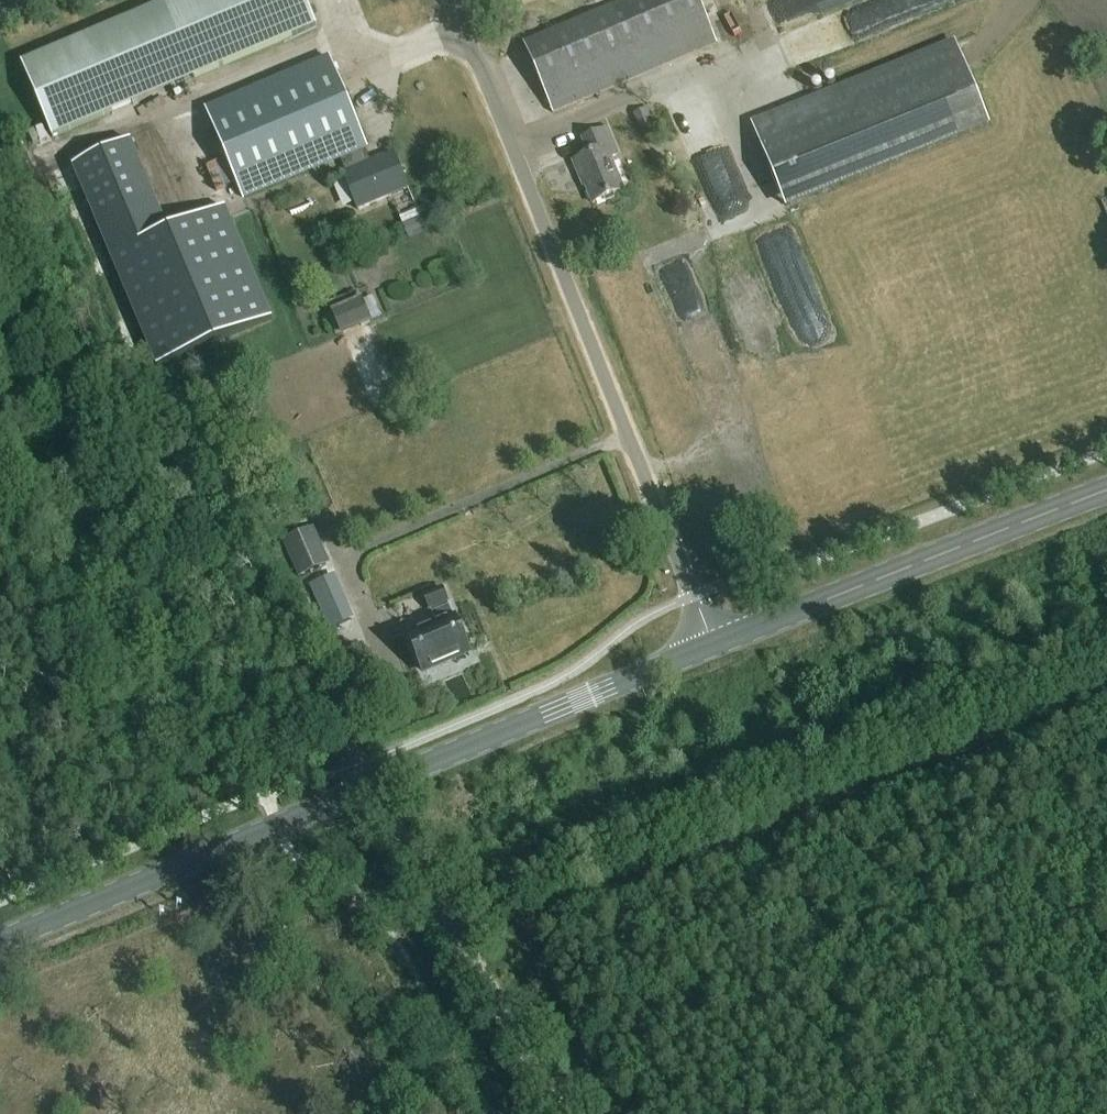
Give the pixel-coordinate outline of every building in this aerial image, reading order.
[(164,3),(21,63),(51,136),(316,25),(306,0),(171,0),(164,3)] [(715,41),(697,0),(624,0),(523,43),(552,112),(715,41)] [(786,207),(987,125),(956,45),(754,127),(786,207)] [(368,163),(360,145),(366,143),(332,62),(208,115),(242,195),(338,154),(346,172),(343,174),(357,209),(408,188),(394,153),(368,163)] [(650,110),(635,116),(641,132),(656,126),(650,110)] [(607,130),(583,139),(591,157),(574,163),(583,188),(586,186),(593,203),(624,192),(610,159),(619,156),(607,130)] [(132,141),(75,165),(159,365),(273,317),(227,209),(170,233),(132,141)] [(412,238),(429,230),(421,211),(404,218),(412,238)] [(379,318),(371,297),(330,314),(339,335),(379,318)] [(329,565),(313,527),(282,540),(297,578),(329,565)] [(331,623),(356,614),(338,566),(312,576),(331,623)] [(440,626),(409,639),(424,673),(469,654),(442,590),(425,597),(430,611),(433,610),(440,626)]
